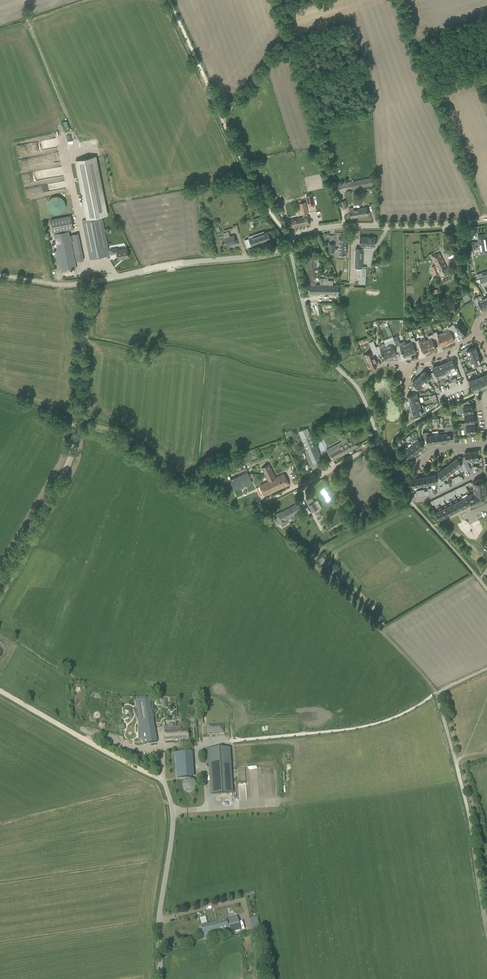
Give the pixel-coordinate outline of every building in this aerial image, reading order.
[(18,154),(57,148),(56,138),(16,144),(18,154)] [(96,156),(75,161),(86,219),(83,220),(89,254),(90,259),(110,255),(109,253),(111,253),(111,254),(118,253),(119,259),(129,257),(127,248),(117,250),(117,248),(110,250),(111,250),(109,251),(102,216),(107,215),(96,156)] [(373,177),(337,185),(338,193),(352,190),(357,189),(374,185),(373,177)] [(65,208),(66,206),(66,203),(65,201),(63,199),(62,197),(59,196),(57,196),(54,196),(51,197),(50,199),(48,201),(47,204),(48,207),(48,209),(50,211),(51,212),(52,213),(54,214),(56,214),(59,214),(61,213),(63,212),(65,210),(65,208)] [(351,218),(368,215),(367,207),(354,209),(353,208),(349,208),(351,218)] [(292,221),(289,221),(290,224),(291,228),(293,227),(310,223),(308,216),(307,213),(303,214),(303,217),(296,218),(291,219),(292,221)] [(55,233),(69,230),(73,229),(71,216),(51,220),(54,233),(55,233)] [(70,235),(69,230),(55,233),(57,244),(71,241),(73,241),(71,235),(70,235)] [(270,240),(268,232),(244,240),(247,248),(252,246),(251,246),(270,240)] [(82,253),(78,233),(71,235),(73,241),(75,255),(82,253)] [(474,243),(474,246),(479,245),(480,248),(480,254),(486,253),(486,245),(485,234),(478,235),(479,242),(474,243)] [(230,236),(225,238),(228,246),(236,243),(234,235),(230,236)] [(356,248),(355,268),(362,268),(363,249),(372,249),(372,246),(375,246),(376,237),(360,237),(359,248),(356,248)] [(347,239),(338,239),(338,240),(339,240),(339,248),(339,254),(338,254),(347,254),(346,254),(346,240),(347,240),(347,239)] [(76,268),(71,241),(57,244),(62,271),(76,268)] [(82,253),(75,255),(77,262),(84,260),(82,253)] [(435,265),(432,267),(435,275),(438,273),(439,272),(440,276),(448,272),(440,253),(432,256),(436,265),(435,266),(435,265)] [(457,266),(462,264),(458,255),(453,258),(457,266)] [(314,258),(308,258),(310,294),(328,294),(328,281),(328,279),(320,279),(320,284),(316,285),(315,274),(315,270),(315,267),(314,258)] [(333,281),(328,281),(328,294),(339,294),(339,285),(333,285),(333,281)] [(468,293),(462,296),(462,297),(465,301),(470,298),(468,293)] [(484,298),(478,301),(476,298),(473,300),(476,305),(479,303),(483,310),(486,308),(486,304),(484,298)] [(451,325),(454,333),(454,332),(457,330),(458,331),(458,330),(459,332),(460,333),(462,336),(467,331),(465,329),(465,328),(463,325),(462,326),(460,323),(455,327),(453,324),(451,325)] [(454,333),(451,325),(451,326),(448,327),(449,330),(443,332),(444,335),(448,344),(448,343),(449,344),(449,343),(451,342),(452,342),(454,341),(451,334),(454,333)] [(433,333),(436,341),(436,340),(439,338),(442,346),(448,344),(444,335),(443,332),(438,335),(436,332),(433,333)] [(425,340),(430,352),(436,349),(433,342),(436,341),(433,333),(433,334),(428,336),(429,339),(425,340)] [(418,348),(414,337),(411,339),(412,341),(406,344),(410,355),(411,354),(411,355),(411,354),(414,353),(414,354),(414,353),(416,352),(414,346),(417,345),(418,348)] [(430,352),(425,340),(425,339),(419,341),(419,340),(415,341),(414,337),(418,348),(418,347),(421,346),(424,354),(426,353),(429,352),(430,352)] [(379,355),(373,340),(373,341),(369,342),(372,348),(370,348),(372,352),(366,354),(368,359),(367,359),(368,363),(369,362),(371,367),(377,365),(376,361),(375,360),(374,358),(375,358),(374,357),(379,355)] [(376,347),(373,340),(379,355),(379,354),(381,352),(384,360),(390,358),(385,343),(386,346),(380,349),(379,346),(376,347)] [(398,351),(394,340),(385,344),(385,343),(390,358),(391,357),(391,358),(392,357),(391,357),(394,356),(395,356),(394,356),(396,355),(394,348),(396,347),(398,351)] [(394,340),(398,351),(399,351),(398,351),(401,350),(404,357),(410,355),(406,344),(402,345),(401,342),(396,344),(394,340)] [(465,351),(467,356),(469,356),(477,353),(477,352),(475,347),(469,349),(467,350),(466,350),(465,351)] [(479,357),(470,360),(472,366),(472,365),(473,368),(478,367),(479,366),(478,363),(481,362),(479,357)] [(453,360),(447,362),(452,373),(452,372),(458,370),(455,362),(454,362),(454,363),(453,360)] [(452,373),(447,362),(443,364),(447,375),(452,373)] [(443,364),(438,365),(442,376),(442,375),(441,374),(446,372),(447,375),(443,364)] [(442,376),(438,365),(433,367),(434,371),(432,372),(431,372),(431,373),(433,376),(434,381),(438,380),(437,377),(442,376)] [(424,371),(420,375),(427,381),(433,376),(431,373),(427,374),(424,371)] [(417,378),(423,385),(426,388),(430,385),(427,381),(420,375),(417,378)] [(412,386),(412,389),(417,391),(417,390),(419,389),(423,385),(417,378),(413,382),(415,384),(413,386),(412,386)] [(477,388),(474,379),(469,381),(472,390),(477,388)] [(413,393),(407,395),(409,401),(419,397),(417,392),(417,391),(412,389),(411,389),(412,389),(413,393)] [(419,397),(409,401),(411,405),(421,402),(419,397)] [(464,413),(470,412),(473,412),(473,411),(474,411),(473,408),(472,405),(469,405),(469,402),(468,400),(460,404),(461,413),(464,413)] [(412,410),(424,407),(424,406),(423,406),(423,405),(422,405),(421,402),(411,405),(412,410)] [(424,407),(412,410),(414,416),(417,415),(416,415),(417,416),(423,414),(421,408),(424,407)] [(471,415),(470,412),(464,413),(466,423),(471,422),(474,422),(474,421),(475,420),(474,417),(474,418),(474,415),(471,415)] [(471,422),(466,423),(463,423),(463,430),(466,429),(467,433),(468,433),(468,434),(472,433),(472,432),(476,432),(476,430),(476,427),(475,427),(475,425),(472,425),(471,422)] [(307,428),(299,432),(315,469),(323,465),(307,428)] [(444,431),(445,441),(452,440),(451,437),(454,437),(454,438),(455,438),(454,430),(444,431)] [(433,443),(432,433),(426,434),(426,432),(423,433),(423,439),(427,439),(427,443),(433,443)] [(348,441),(347,439),(327,450),(332,460),(359,446),(355,438),(348,441)] [(414,444),(419,450),(424,446),(418,439),(416,440),(417,442),(414,444)] [(419,450),(414,444),(413,443),(411,444),(412,446),(410,448),(414,454),(419,450)] [(414,454),(410,448),(408,446),(406,448),(408,449),(405,452),(409,458),(414,454)] [(477,451),(471,452),(472,459),(472,461),(479,460),(479,455),(478,455),(478,456),(477,451)] [(472,459),(471,452),(465,453),(465,455),(462,458),(463,459),(461,460),(464,463),(468,471),(471,470),(466,460),(472,459)] [(457,458),(452,462),(456,468),(457,470),(461,467),(465,473),(468,471),(464,463),(461,460),(459,461),(457,458)] [(456,468),(452,462),(447,466),(451,472),(453,473),(454,472),(453,470),(456,468)] [(269,464),(261,468),(268,481),(273,479),(275,484),(280,482),(282,488),(289,484),(284,473),(276,477),(269,464)] [(451,472),(447,466),(442,469),(448,477),(450,476),(448,474),(451,472)] [(448,477),(442,469),(438,473),(439,475),(438,476),(441,484),(445,482),(444,480),(448,477)] [(248,472),(239,476),(244,486),(252,483),(248,472)] [(441,484),(438,476),(436,477),(435,475),(429,476),(431,485),(436,484),(437,486),(441,484)] [(239,476),(231,479),(235,490),(244,486),(239,476)] [(419,488),(419,485),(418,478),(411,479),(413,487),(417,486),(417,488),(419,488)] [(259,486),(256,487),(260,496),(263,495),(264,496),(282,488),(280,482),(275,484),(273,479),(268,481),(259,485),(259,486)] [(472,503),(472,504),(475,503),(476,504),(475,504),(475,505),(485,500),(484,500),(483,499),(485,498),(485,493),(486,493),(486,496),(485,483),(485,484),(483,484),(483,481),(482,479),(483,479),(475,480),(476,482),(473,482),(474,492),(468,495),(472,503)] [(467,497),(463,499),(466,506),(472,503),(468,495),(468,494),(466,495),(467,497)] [(466,506),(463,499),(462,497),(460,498),(461,500),(458,502),(461,508),(466,506)] [(456,503),(452,504),(456,511),(461,508),(458,502),(457,500),(455,501),(456,503)] [(309,505),(312,512),(318,508),(314,502),(309,505)] [(450,505),(447,507),(450,514),(456,511),(452,504),(451,502),(449,503),(450,505)] [(281,512),(275,515),(282,527),(287,524),(285,519),(303,510),(299,503),(281,512)] [(445,508),(442,509),(445,516),(450,514),(447,507),(446,505),(444,506),(445,508)] [(445,516),(442,509),(441,508),(439,509),(440,510),(436,512),(439,519),(445,516)] [(326,563),(322,567),(325,571),(330,567),(326,563)] [(143,744),(157,742),(150,698),(136,700),(143,744)] [(224,724),(208,725),(208,733),(212,733),(212,734),(224,733),(223,729),(224,729),(224,724)] [(165,740),(189,739),(189,730),(176,730),(176,725),(173,726),(173,725),(168,725),(168,726),(164,726),(165,740)] [(212,795),(232,793),(229,748),(205,750),(206,765),(210,765),(211,794),(212,794),(212,795)] [(168,754),(168,769),(193,768),(193,752),(168,754)] [(184,783),(183,786),(184,788),(185,790),(186,791),(189,792),(191,792),(193,791),(195,790),(196,788),(196,786),(196,783),(195,781),(193,780),(191,779),(189,779),(186,780),(185,781),(184,783)] [(214,923),(201,926),(203,934),(210,933),(211,937),(240,930),(236,916),(217,921),(225,919),(225,920),(214,923)] [(254,928),(260,926),(258,916),(251,917),(254,928)]
